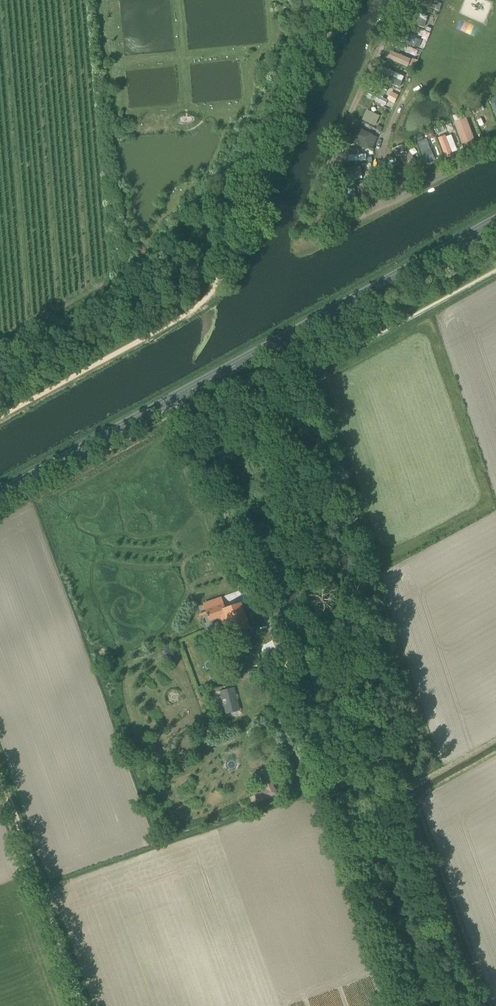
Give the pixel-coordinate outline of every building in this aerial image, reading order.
[(410,33),(408,43),(418,45),(420,35),(410,33)] [(418,61),(412,59),(408,68),(414,70),(418,61)] [(378,78),(401,86),(405,75),(381,67),(378,78)] [(369,89),(366,96),(385,106),(388,100),(395,103),(399,95),(390,91),(387,97),(369,89)] [(367,109),(362,121),(376,127),(381,115),(367,109)] [(453,118),(462,145),(476,140),(467,114),(453,118)] [(353,126),(348,139),(374,148),(379,135),(353,126)] [(435,161),(428,133),(417,136),(424,164),(435,161)] [(458,152),(452,133),(438,138),(444,157),(458,152)] [(403,143),(393,150),(407,170),(417,164),(403,143)] [(347,167),(349,180),(362,178),(361,165),(347,167)] [(222,597),(203,604),(206,611),(200,614),(201,616),(207,614),(210,623),(220,619),(224,629),(228,627),(231,635),(250,628),(241,605),(226,609),(224,602),(223,602),(222,597)] [(250,657),(252,662),(261,659),(255,646),(244,650),(247,658),(250,657)]
